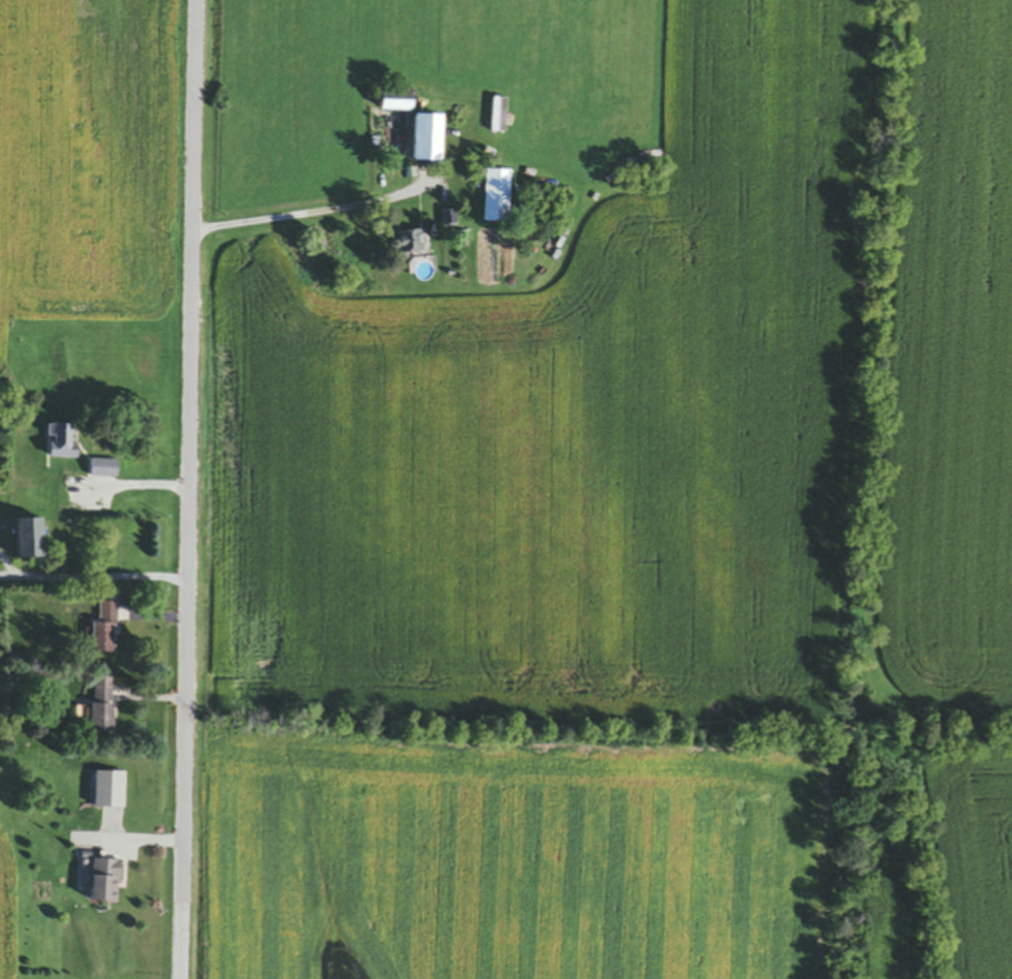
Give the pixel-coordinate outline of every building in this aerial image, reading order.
[(413,95),(381,95),(381,113),(413,113),(413,95)] [(441,163),(442,118),(414,117),(413,163),(441,163)] [(510,224),(510,173),(485,173),(485,223),(510,224)] [(395,233),(395,254),(422,253),(422,232),(395,233)] [(49,460),(76,460),(76,427),(49,427),(49,460)] [(44,560),(43,521),(17,522),(18,561),(44,560)] [(117,655),(117,604),(100,604),(100,625),(92,625),(91,655),(117,655)] [(92,734),(113,734),(113,681),(92,681),(92,734)] [(119,905),(119,863),(92,863),(92,905),(119,905)]
